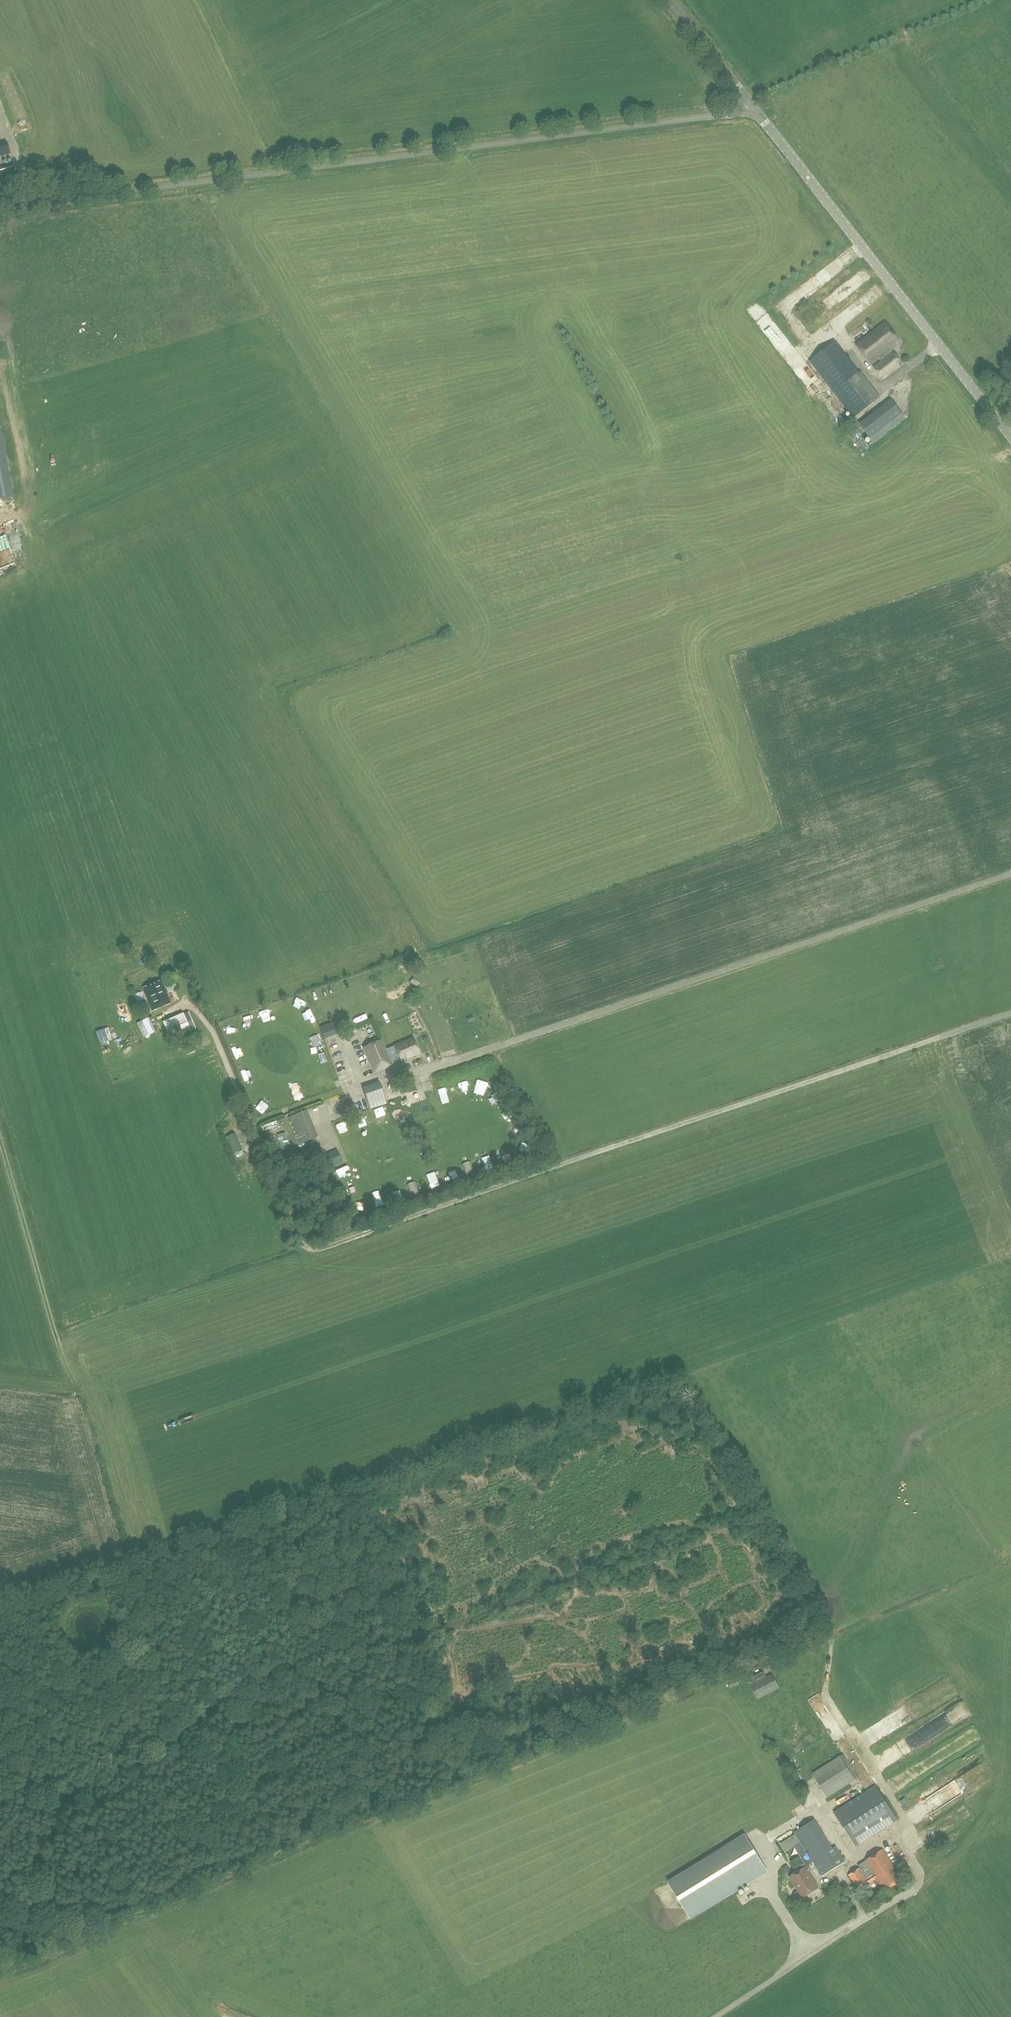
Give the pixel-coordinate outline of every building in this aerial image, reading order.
[(25,128),(31,125),(27,118),(21,121),(25,128)] [(18,138),(11,141),(17,157),(24,154),(18,138)] [(10,154),(7,141),(0,143),(0,156),(10,154)] [(13,163),(0,167),(0,174),(15,170),(13,163)] [(890,349),(899,342),(885,323),(856,345),(871,364),(878,358),(881,361),(873,367),(882,379),(902,364),(890,349)] [(858,375),(834,343),(811,361),(855,418),(881,398),(862,372),(858,375)] [(904,417),(892,401),(859,426),(872,442),(904,417)] [(26,533),(16,501),(6,505),(20,546),(32,542),(29,532),(26,533)] [(178,988),(174,978),(164,981),(169,992),(178,988)] [(171,1003),(162,980),(143,987),(152,1010),(171,1003)] [(144,1009),(141,1000),(133,1005),(135,1011),(144,1009)] [(281,1007),(275,1010),(283,1023),(289,1020),(281,1007)] [(262,1013),(265,1025),(272,1023),(269,1011),(262,1013)] [(170,1033),(188,1026),(183,1015),(165,1022),(170,1033)] [(159,1031),(153,1017),(144,1021),(150,1035),(159,1031)] [(333,1022),(322,1025),(326,1038),(333,1036),(331,1030),(335,1028),(333,1022)] [(129,1026),(130,1035),(143,1033),(142,1024),(129,1026)] [(109,1041),(105,1029),(97,1032),(100,1044),(109,1041)] [(386,1049),(382,1040),(365,1047),(373,1069),(391,1061),(392,1065),(420,1053),(413,1038),(386,1049)] [(409,1081),(415,1106),(430,1102),(429,1096),(427,1097),(423,1078),(409,1081)] [(319,1096),(329,1093),(326,1082),(316,1085),(319,1096)] [(372,1107),(390,1102),(384,1084),(366,1090),(372,1107)] [(491,1095),(498,1102),(505,1096),(498,1089),(491,1095)] [(293,1113),(302,1141),(318,1136),(309,1108),(293,1113)] [(379,1126),(388,1123),(383,1108),(374,1111),(379,1126)] [(364,1132),(373,1129),(368,1114),(359,1117),(364,1132)] [(264,1123),(266,1131),(285,1126),(283,1118),(264,1123)] [(406,1131),(398,1134),(402,1146),(410,1144),(406,1131)] [(286,1151),(295,1147),(288,1132),(280,1136),(286,1151)] [(239,1135),(230,1139),(236,1152),(244,1148),(239,1135)] [(331,1155),(333,1164),(344,1161),(342,1152),(331,1155)] [(482,1159),(473,1162),(476,1170),(486,1166),(482,1159)] [(461,1176),(470,1175),(467,1162),(458,1163),(461,1176)] [(451,1182),(446,1168),(440,1169),(444,1184),(451,1182)] [(344,1184),(356,1179),(352,1170),(340,1175),(344,1184)] [(415,1180),(405,1182),(407,1195),(417,1194),(415,1180)] [(395,1201),(401,1199),(398,1191),(392,1193),(395,1201)] [(379,1208),(385,1205),(381,1197),(375,1200),(379,1208)] [(779,1688),(772,1674),(750,1685),(757,1699),(779,1688)] [(826,1797),(854,1780),(839,1756),(812,1773),(826,1797)] [(833,1811),(855,1846),(897,1820),(875,1785),(833,1811)] [(813,1820),(794,1832),(822,1876),(845,1861),(836,1847),(832,1849),(813,1820)] [(670,1884),(691,1919),(768,1872),(746,1836),(670,1884)] [(884,1891),(888,1889),(890,1892),(892,1892),(895,1891),(895,1888),(893,1886),(901,1881),(893,1869),(895,1868),(883,1850),(858,1865),(860,1868),(849,1875),(859,1890),(870,1883),(867,1879),(874,1875),(884,1891)] [(805,1868),(790,1877),(803,1897),(818,1888),(805,1868)]
